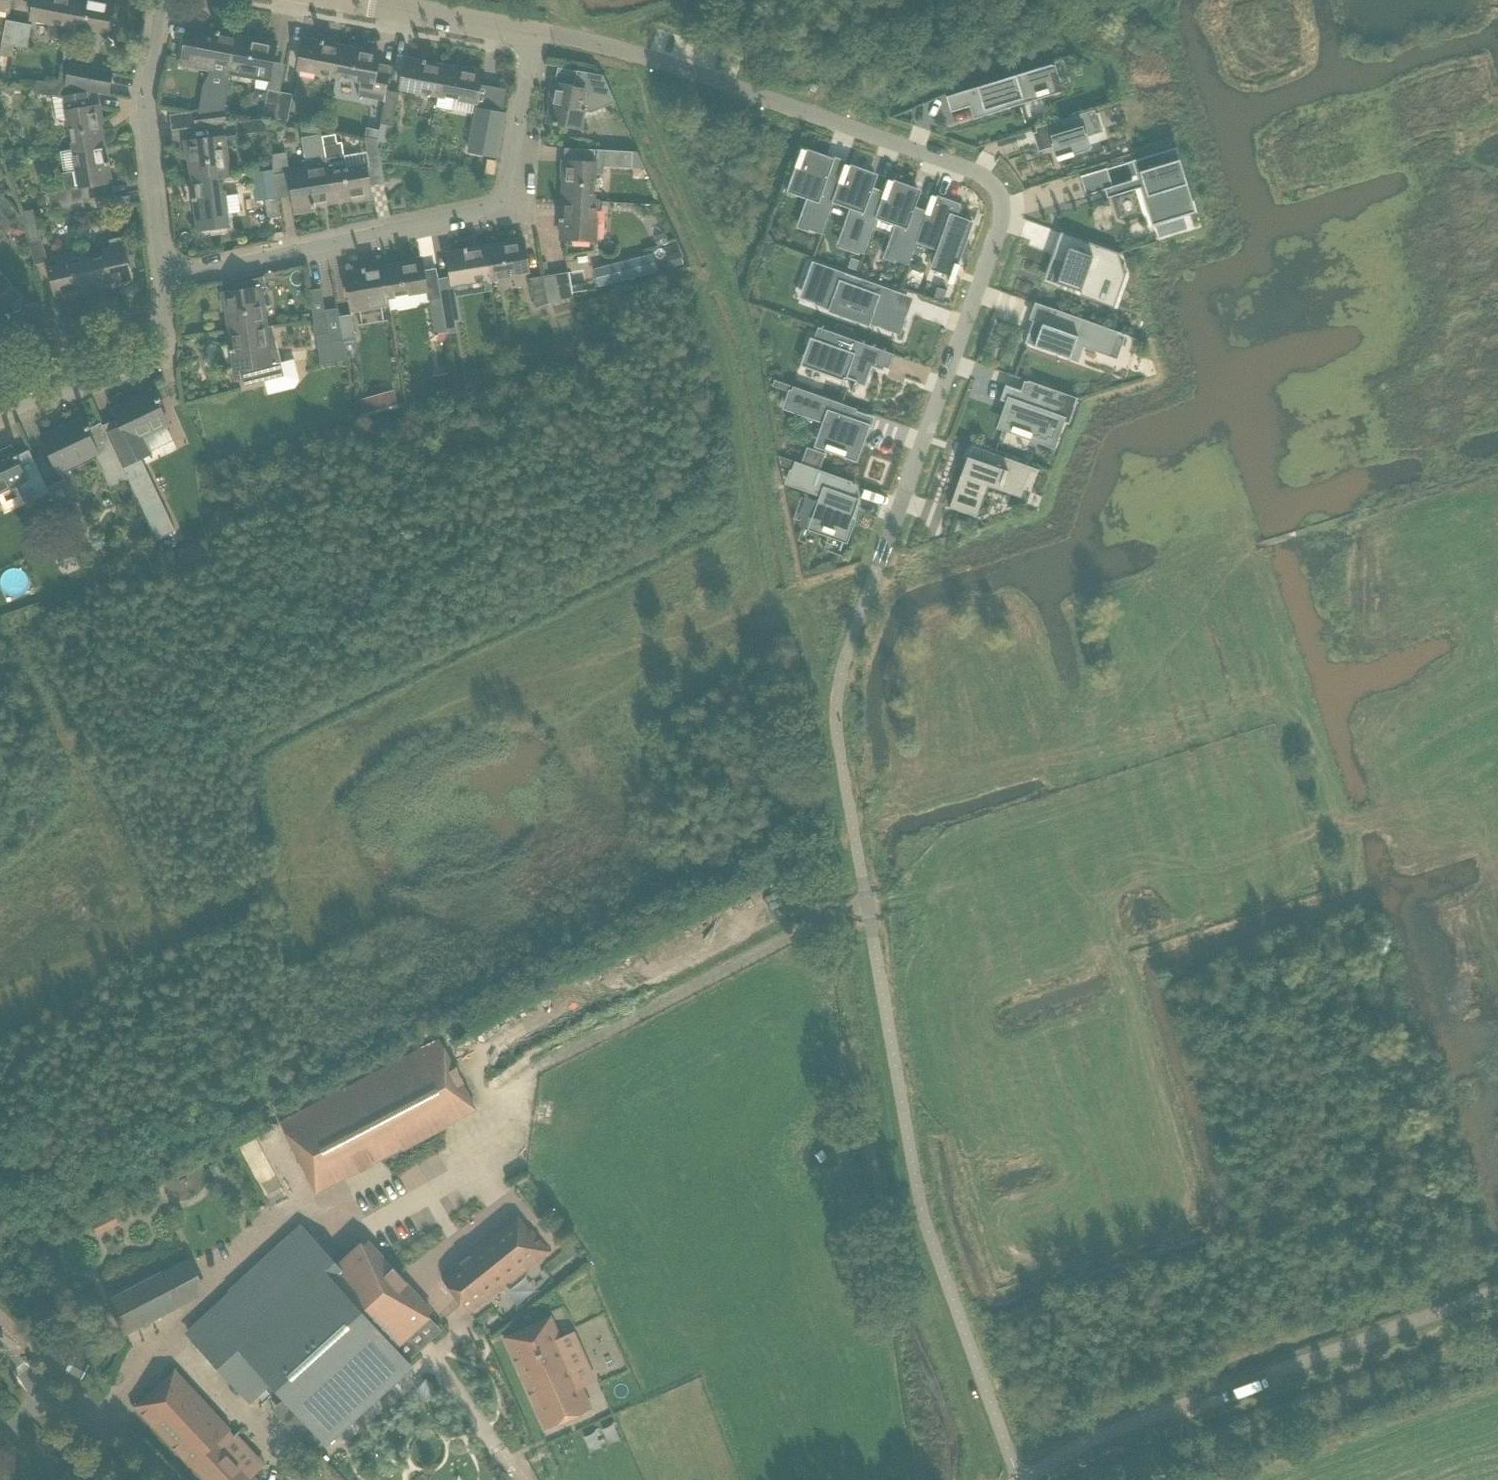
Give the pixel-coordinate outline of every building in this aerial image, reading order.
[(9,10),(11,0),(0,0),(0,9),(9,10)] [(69,26),(74,0),(35,0),(32,19),(49,22),(47,37),(66,40),(69,26)] [(112,1),(105,0),(97,0),(97,1),(94,0),(74,0),(69,26),(106,33),(112,1)] [(2,43),(15,45),(19,22),(6,20),(2,43)] [(19,22),(15,45),(28,48),(31,25),(19,22)] [(195,59),(232,66),(238,37),(220,34),(220,31),(217,31),(217,33),(201,30),(200,34),(188,32),(186,40),(183,39),(178,63),(194,66),(195,59)] [(238,37),(232,66),(231,74),(269,81),(276,42),(261,39),(260,41),(238,37)] [(299,70),(336,77),(342,47),(324,43),(324,41),(321,40),(321,43),(305,40),(299,70)] [(387,90),(390,74),(376,71),(380,52),(365,49),(364,51),(342,47),(336,77),(360,81),(358,96),(378,100),(376,109),(383,110),(384,101),(386,90),(387,90)] [(407,59),(401,88),(439,95),(444,66),(426,63),(426,60),(423,60),(423,62),(407,59)] [(70,64),(67,86),(67,85),(85,88),(84,88),(108,93),(111,73),(70,64)] [(439,95),(436,107),(451,110),(454,98),(476,102),(482,71),(467,68),(467,70),(444,66),(439,95)] [(1047,66),(946,97),(951,112),(974,105),(974,108),(975,107),(977,116),(1002,108),(1003,108),(1003,105),(1021,100),(1021,99),(1037,95),(1037,96),(1049,93),(1048,91),(1054,89),(1047,67),(1047,66)] [(554,123),(553,125),(557,125),(558,124),(580,128),(583,111),(591,112),(606,106),(615,102),(603,75),(577,70),(573,88),(553,84),(550,99),(552,99),(548,122),(554,123)] [(69,121),(74,149),(104,144),(100,122),(102,121),(99,106),(88,108),(85,88),(67,85),(67,86),(37,80),(35,93),(53,96),(56,120),(69,121)] [(263,117),(275,119),(280,92),(268,90),(263,117)] [(389,146),(399,93),(387,90),(386,90),(384,101),(383,110),(379,129),(378,139),(379,144),(389,146)] [(280,92),(275,119),(288,122),(293,95),(280,92)] [(225,109),(193,113),(195,127),(227,123),(225,109)] [(1094,110),(1035,128),(1042,150),(1054,147),(1058,161),(1073,156),(1073,155),(1073,154),(1084,151),(1079,135),(1085,133),(1100,129),(1095,114),(1096,114),(1094,110)] [(505,117),(477,112),(469,155),(497,160),(505,117)] [(235,122),(237,135),(267,131),(265,118),(235,122)] [(307,164),(289,167),(289,170),(292,189),(296,208),(296,213),(313,210),(313,208),(315,207),(315,205),(333,202),(325,157),(324,157),(321,136),(319,127),(300,120),(302,132),(301,132),(305,154),(307,164)] [(367,127),(365,137),(378,139),(379,129),(367,127)] [(336,134),(321,136),(324,157),(325,157),(333,202),(356,198),(356,200),(371,198),(367,178),(365,164),(346,167),(344,154),(342,142),(337,143),(336,134)] [(217,138),(185,143),(187,158),(189,157),(192,180),(222,176),(231,175),(227,137),(217,138)] [(365,137),(369,167),(382,165),(379,144),(378,139),(365,137)] [(60,204),(61,206),(84,201),(84,200),(90,199),(88,186),(110,182),(107,165),(110,165),(109,162),(107,162),(104,144),(74,149),(78,171),(64,173),(67,190),(48,194),(51,206),(60,204)] [(802,149),(790,183),(791,183),(814,191),(803,221),(803,222),(801,227),(810,230),(822,234),(835,199),(833,198),(840,180),(826,175),(831,160),(802,149)] [(1172,149),(1124,163),(1125,165),(1136,161),(1152,212),(1148,213),(1148,214),(1188,202),(1172,149)] [(564,177),(563,200),(593,201),(594,174),(604,175),(605,167),(631,168),(632,152),(594,150),(594,164),(563,162),(562,177),(564,177)] [(632,152),(631,168),(646,169),(638,152),(632,152)] [(840,180),(833,198),(835,199),(853,205),(844,232),(839,245),(844,247),(864,254),(878,214),(876,214),(884,191),(871,186),(875,175),(845,165),(840,180)] [(1107,168),(1080,177),(1086,196),(1113,188),(1107,168)] [(273,170),(260,172),(264,195),(277,193),(274,173),(273,170)] [(222,176),(192,180),(194,198),(192,198),(192,201),(195,201),(198,230),(210,229),(211,236),(226,234),(229,230),(227,214),(222,179),(222,176)] [(884,191),(876,214),(878,214),(896,221),(900,222),(891,249),(888,257),(896,260),(896,261),(909,265),(921,230),(919,229),(926,211),(913,206),(918,191),(888,180),(884,191)] [(926,211),(919,229),(921,230),(926,232),(926,231),(941,237),(944,238),(942,242),(936,257),(937,257),(933,268),(951,275),(948,283),(953,284),(959,265),(957,264),(964,245),(970,231),(969,231),(972,222),(957,217),(961,206),(932,196),(926,211)] [(1,235),(21,218),(5,199),(0,203),(0,234),(1,235)] [(597,202),(593,201),(563,200),(562,218),(560,218),(559,221),(562,222),(561,238),(581,239),(595,240),(597,202)] [(84,201),(61,206),(63,216),(86,212),(84,201)] [(20,213),(35,265),(48,261),(33,210),(20,213)] [(1128,246),(1150,240),(1144,217),(1122,224),(1128,246)] [(93,255),(86,257),(94,290),(112,286),(112,288),(115,287),(115,285),(131,281),(128,269),(136,267),(133,255),(130,255),(127,245),(131,245),(128,236),(109,240),(111,248),(104,250),(105,253),(101,254),(102,256),(94,258),(93,255)] [(508,243),(485,247),(490,277),(490,280),(507,277),(507,274),(528,271),(526,259),(523,239),(508,242),(508,243)] [(1061,247),(1049,280),(1100,298),(1106,280),(1112,282),(1117,266),(1128,270),(1120,253),(1084,240),(1080,253),(1061,247)] [(766,242),(762,254),(771,257),(775,244),(766,242)] [(490,277),(485,247),(467,250),(467,248),(464,248),(464,251),(448,253),(451,273),(452,276),(453,283),(454,283),(490,277)] [(679,251),(666,255),(669,267),(682,263),(679,251)] [(94,290),(86,257),(85,254),(55,261),(56,265),(49,267),(57,301),(72,297),(72,295),(94,290)] [(594,270),(598,286),(656,271),(652,255),(594,270)] [(851,257),(848,267),(856,270),(859,260),(851,257)] [(406,264),(384,267),(389,297),(426,291),(424,279),(421,259),(406,262),(406,264)] [(806,301),(832,311),(836,299),(870,312),(866,323),(900,335),(907,316),(888,309),(895,291),(861,279),(858,286),(843,281),(846,273),(812,261),(807,276),(814,279),(806,301)] [(389,297),(384,267),(365,270),(365,268),(362,268),(362,271),(346,274),(349,293),(351,303),(389,297)] [(568,272),(543,276),(548,305),(572,297),(571,294),(568,272)] [(452,276),(438,278),(441,298),(445,322),(446,322),(447,332),(457,331),(455,320),(460,319),(457,296),(454,283),(453,283),(452,276)] [(543,276),(530,279),(534,299),(536,308),(548,305),(543,276)] [(10,304),(19,296),(2,277),(0,279),(0,313),(10,304)] [(264,309),(262,293),(267,292),(264,278),(265,278),(264,277),(233,283),(234,285),(235,292),(223,294),(225,309),(226,309),(229,331),(266,326),(264,309)] [(938,286),(934,298),(944,301),(947,290),(938,286)] [(445,322),(441,298),(429,300),(434,334),(447,332),(446,322),(445,322)] [(342,340),(339,317),(338,308),(324,310),(328,334),(316,336),(321,364),(330,362),(330,363),(345,359),(342,340)] [(1033,321),(1025,343),(1059,355),(1070,359),(1076,342),(1110,354),(1113,345),(1117,334),(1118,332),(1055,309),(1054,309),(1049,324),(1048,326),(1033,321)] [(316,336),(328,334),(324,310),(312,312),(316,336)] [(355,338),(352,315),(339,317),(342,340),(355,338)] [(266,326),(229,331),(232,349),(230,350),(230,353),(232,353),(235,369),(247,367),(249,384),(245,385),(245,386),(284,377),(280,357),(271,326),(266,327),(266,326)] [(573,341),(560,345),(565,359),(578,355),(573,341)] [(806,361),(801,375),(877,402),(889,366),(831,345),(826,359),(829,360),(826,368),(806,361)] [(448,374),(433,377),(436,393),(451,390),(448,374)] [(775,380),(772,386),(791,392),(793,386),(775,380)] [(1005,385),(1000,400),(1012,404),(1005,425),(1013,427),(1011,431),(1030,438),(1032,434),(1051,441),(1058,421),(1065,423),(1065,422),(1071,406),(1075,407),(1078,398),(1036,383),(1035,385),(1032,394),(1005,385)] [(791,393),(786,407),(795,410),(795,411),(827,422),(825,425),(826,426),(819,444),(826,447),(826,449),(845,455),(845,453),(856,457),(860,447),(867,428),(852,422),(857,409),(793,386),(791,392),(791,393)] [(394,390),(362,399),(367,416),(399,407),(394,390)] [(126,437),(111,444),(123,468),(128,480),(157,539),(175,530),(174,528),(141,460),(153,454),(144,436),(168,424),(158,402),(161,401),(160,398),(156,399),(152,391),(134,399),(135,400),(126,404),(125,403),(113,409),(121,427),(126,437)] [(55,432),(42,438),(50,456),(58,472),(71,465),(81,461),(95,454),(111,488),(128,480),(123,468),(111,444),(107,434),(103,427),(102,424),(91,429),(89,426),(86,427),(82,419),(64,427),(64,428),(55,432)] [(969,442),(948,502),(970,510),(984,473),(1018,485),(1026,462),(969,442)] [(20,457),(18,454),(15,456),(11,448),(0,453),(0,494),(18,486),(20,490),(16,492),(25,510),(42,502),(33,483),(29,485),(16,459),(20,457)] [(792,469),(795,461),(781,456),(779,456),(780,465),(792,469)] [(792,470),(788,482),(798,486),(798,487),(826,497),(815,525),(823,528),(822,530),(833,534),(834,532),(844,536),(846,536),(848,529),(852,517),(852,518),(859,499),(847,495),(852,482),(795,461),(792,470)] [(59,482),(48,487),(57,505),(67,528),(68,528),(73,538),(83,532),(79,522),(68,500),(59,482)] [(548,995),(539,999),(543,1007),(546,1008),(551,1005),(552,1002),(548,995)] [(476,1110),(439,1039),(280,1122),(307,1175),(335,1160),(345,1178),(476,1110)] [(471,1257),(442,1280),(469,1313),(509,1281),(510,1283),(549,1251),(532,1230),(531,1232),(519,1218),(500,1233),(499,1231),(469,1255),(471,1257)] [(303,1229),(188,1334),(194,1340),(249,1400),(271,1379),(364,1296),(338,1268),(303,1229)] [(364,1296),(271,1379),(329,1442),(394,1382),(410,1368),(392,1348),(431,1312),(367,1242),(338,1268),(364,1296)] [(114,1292),(131,1325),(187,1296),(170,1263),(114,1292)] [(550,1318),(506,1337),(547,1429),(590,1410),(581,1388),(559,1338),(550,1318)] [(66,1370),(83,1378),(89,1365),(73,1357),(66,1370)] [(222,1445),(234,1433),(180,1375),(143,1409),(208,1479),(254,1479),(222,1445)]
